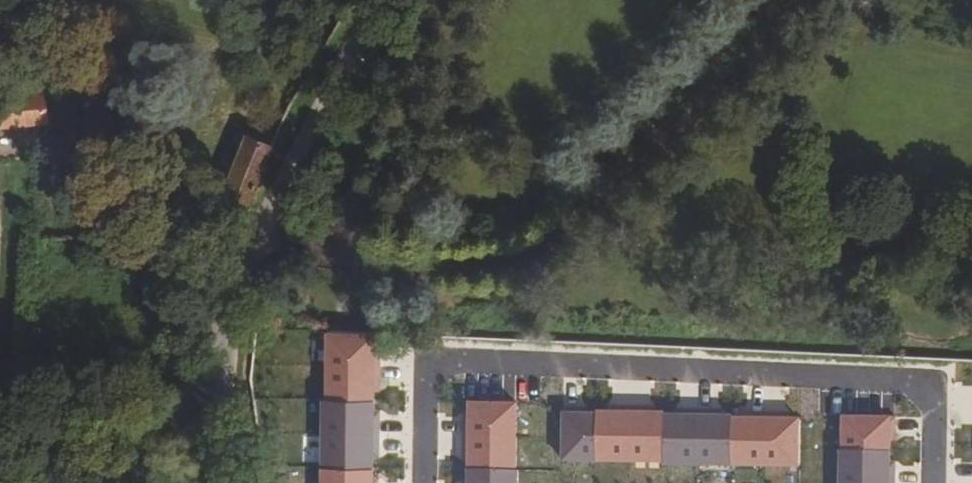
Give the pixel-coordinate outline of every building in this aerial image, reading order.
[(48,121),(45,91),(0,97),(0,127),(48,121)] [(220,198),(247,209),(275,136),(251,126),(220,198)] [(59,149),(46,163),(62,174),(74,162),(59,149)] [(328,395),(375,398),(375,334),(327,332),(328,395)] [(328,466),(374,467),(375,398),(328,395),(328,466)] [(516,402),(467,402),(468,467),(517,467),(516,402)] [(561,461),(596,462),(598,413),(562,412),(561,461)] [(666,415),(598,413),(596,462),(665,464),(666,415)] [(733,417),(666,415),(665,464),(732,466),(733,417)] [(843,415),(842,449),(894,450),(895,415),(843,415)] [(801,418),(733,417),(732,466),(800,467),(801,418)] [(842,482),(894,482),(894,450),(842,449),(842,482)] [(374,467),(328,466),(328,482),(374,482),(374,467)] [(468,467),(468,482),(517,482),(517,467),(468,467)]
